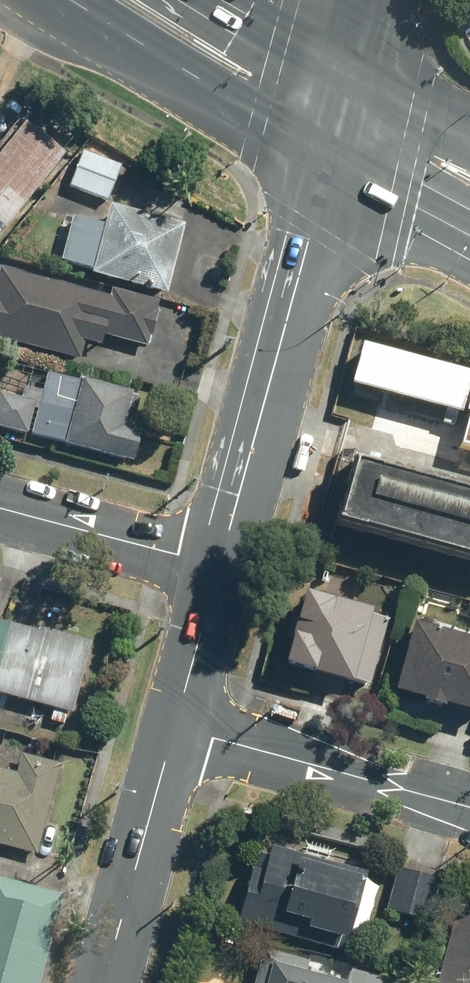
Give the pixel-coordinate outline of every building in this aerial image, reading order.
[(16,225),(76,154),(33,118),(0,156),(0,211),(16,225)] [(123,166),(98,151),(78,184),(104,199),(123,166)] [(76,216),(62,257),(187,298),(212,221),(118,190),(106,226),(76,216)] [(0,260),(0,332),(89,356),(95,336),(148,350),(161,302),(0,260)] [(350,387),(460,415),(469,382),(469,375),(361,346),(350,387)] [(52,366),(44,398),(3,388),(0,398),(0,426),(151,463),(159,430),(142,426),(151,390),(52,366)] [(456,447),(469,450),(469,393),(456,447)] [(338,454),(320,522),(469,562),(469,489),(338,454)] [(367,687),(385,613),(286,589),(268,663),(367,687)] [(0,607),(0,684),(81,706),(102,634),(0,607)] [(406,622),(391,688),(469,706),(469,636),(406,622)] [(0,765),(0,842),(45,852),(68,758),(32,749),(27,771),(0,765)] [(255,840),(233,917),(326,944),(349,866),(255,840)] [(425,877),(396,868),(383,908),(412,917),(425,877)] [(0,889),(0,982),(28,982),(51,904),(0,889)] [(431,982),(469,982),(469,909),(451,904),(431,982)] [(256,946),(247,982),(384,982),(385,976),(256,946)]
